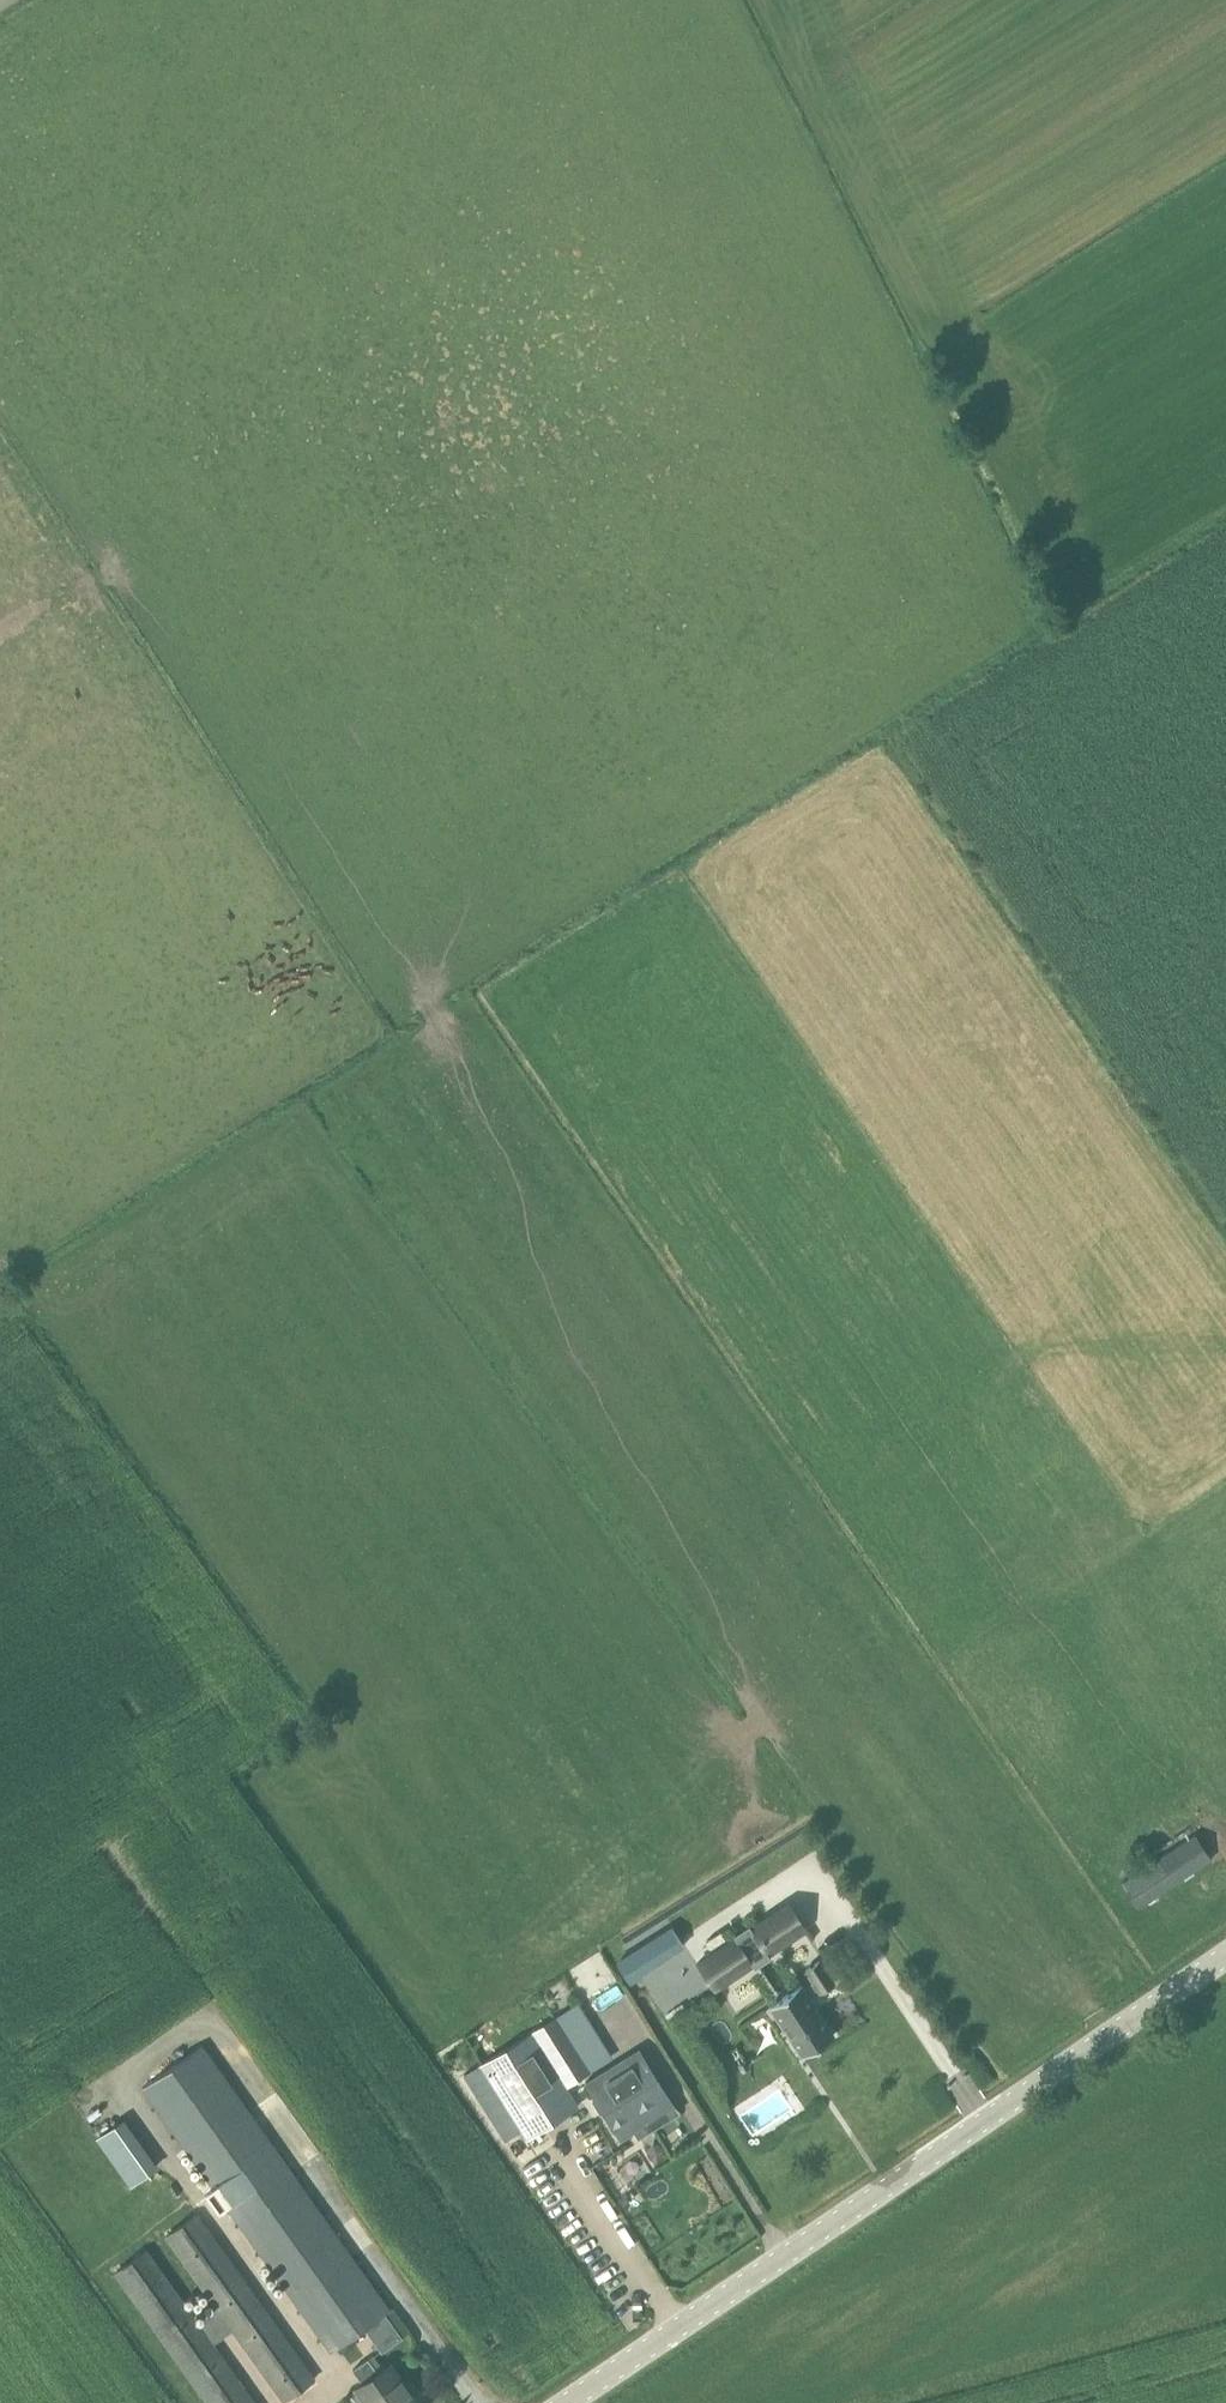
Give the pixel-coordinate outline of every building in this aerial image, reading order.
[(1123,1882),(1141,1908),(1212,1860),(1195,1835),(1123,1882)] [(697,1963),(715,1989),(753,1964),(755,1967),(771,1957),(769,1954),(807,1928),(790,1902),(751,1927),(749,1924),(733,1935),(735,1938),(697,1963)] [(672,1926),(616,1962),(630,1984),(643,1976),(642,1974),(684,1946),(672,1926)] [(834,1983),(820,1961),(806,1970),(813,1981),(804,1987),(803,1984),(801,1985),(779,1999),(769,2006),(774,2013),(800,2055),(802,2054),(813,2047),(834,2034),(834,2033),(809,1993),(817,1987),(820,1992),(834,1983)] [(590,2072),(557,2017),(464,2076),(505,2141),(521,2130),(527,2140),(579,2107),(567,2086),(590,2072)] [(131,2071),(228,2207),(226,2208),(330,2352),(391,2309),(287,2164),(287,2165),(190,2028),(131,2071)] [(590,2084),(621,2137),(635,2128),(639,2136),(666,2120),(661,2112),(673,2105),(642,2053),(590,2084)] [(148,2250),(115,2274),(206,2402),(257,2402),(215,2344),(232,2331),(282,2402),(283,2402),(317,2379),(199,2214),(165,2238),(215,2310),(199,2322),(148,2250)] [(357,2389),(354,2391),(353,2396),(358,2402),(418,2402),(391,2365),(377,2374),(367,2359),(352,2369),(363,2385),(357,2389)]
